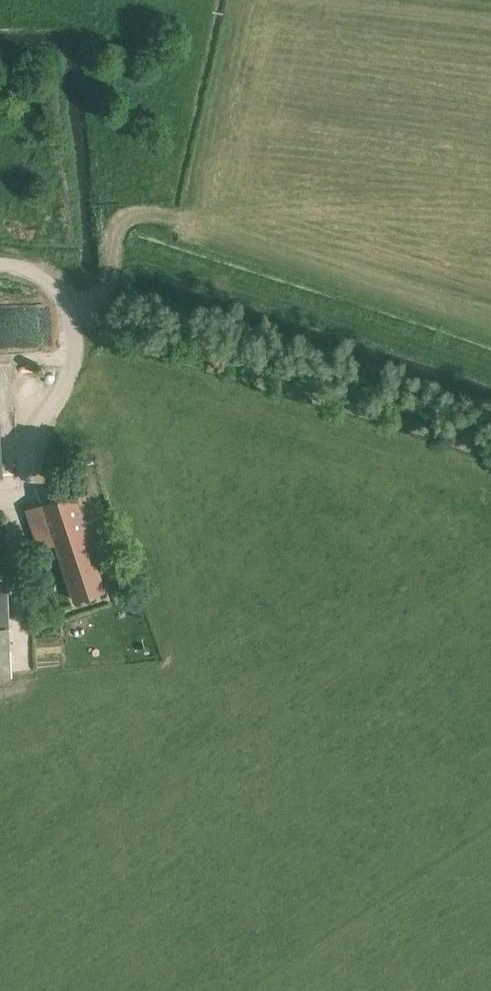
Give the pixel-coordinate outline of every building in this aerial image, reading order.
[(87,490),(31,508),(44,546),(56,542),(75,600),(106,589),(92,547),(104,543),(87,490)] [(12,676),(8,576),(0,577),(0,676),(12,676)]
